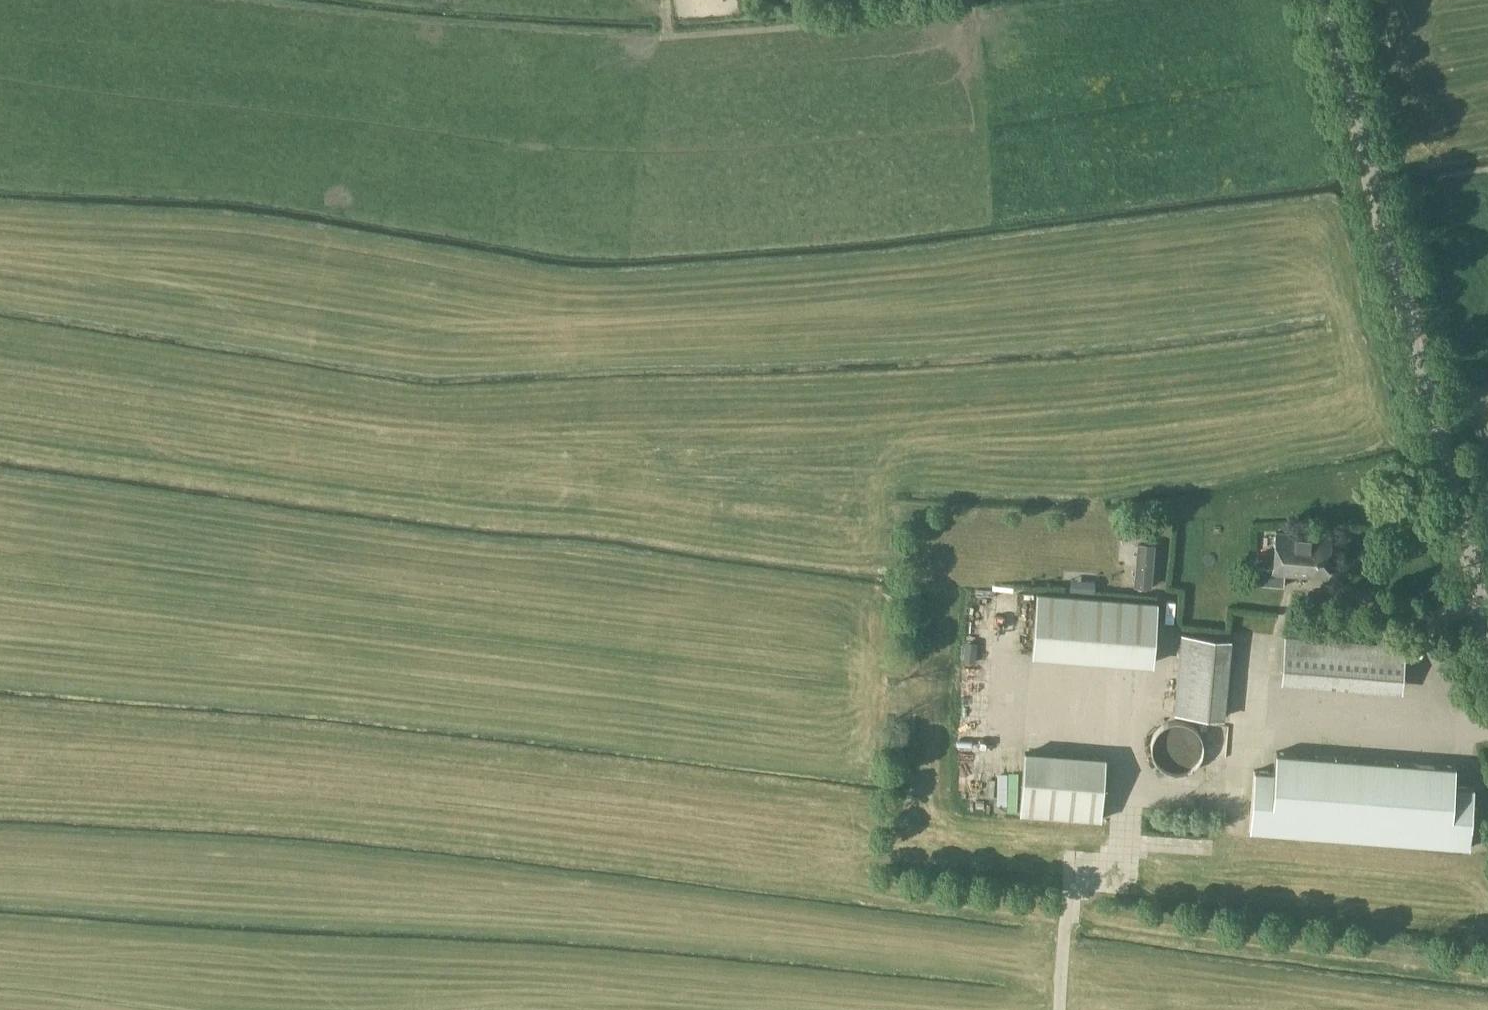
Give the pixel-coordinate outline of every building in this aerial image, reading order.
[(1284,574),(1326,577),(1330,537),(1276,533),(1273,569),(1257,567),(1255,584),(1283,587),(1284,574)] [(1155,544),(1137,543),(1134,585),(1151,587),(1155,544)] [(1094,581),(1086,581),(1086,592),(1093,593),(1094,581)] [(1153,663),(1157,603),(1037,593),(1032,653),(1153,663)] [(1219,719),(1226,639),(1181,635),(1174,715),(1219,719)] [(1402,686),(1405,647),(1284,637),(1281,677),(1402,686)] [(975,662),(976,647),(963,645),(962,661),(975,662)] [(1158,729),(1156,732),(1154,734),(1152,737),(1151,741),(1150,744),(1150,748),(1150,752),(1151,755),(1152,759),(1154,762),(1156,765),(1158,767),(1160,769),(1163,771),(1165,772),(1168,773),(1171,774),(1174,774),(1178,774),(1182,773),(1185,772),(1188,771),(1192,768),(1194,766),(1197,763),(1198,760),(1200,757),(1201,754),(1201,751),(1201,748),(1201,745),(1201,742),(1200,739),(1198,736),(1197,733),(1194,730),(1192,728),(1188,726),(1185,724),(1182,723),(1178,722),(1174,722),(1171,723),(1168,723),(1165,724),(1163,726),(1160,727),(1158,729)] [(1019,814),(1028,814),(1100,820),(1105,760),(1024,753),(1019,814)] [(1273,773),(1253,771),(1249,832),(1469,849),(1474,788),(1454,787),(1455,767),(1275,753),(1273,773)]
